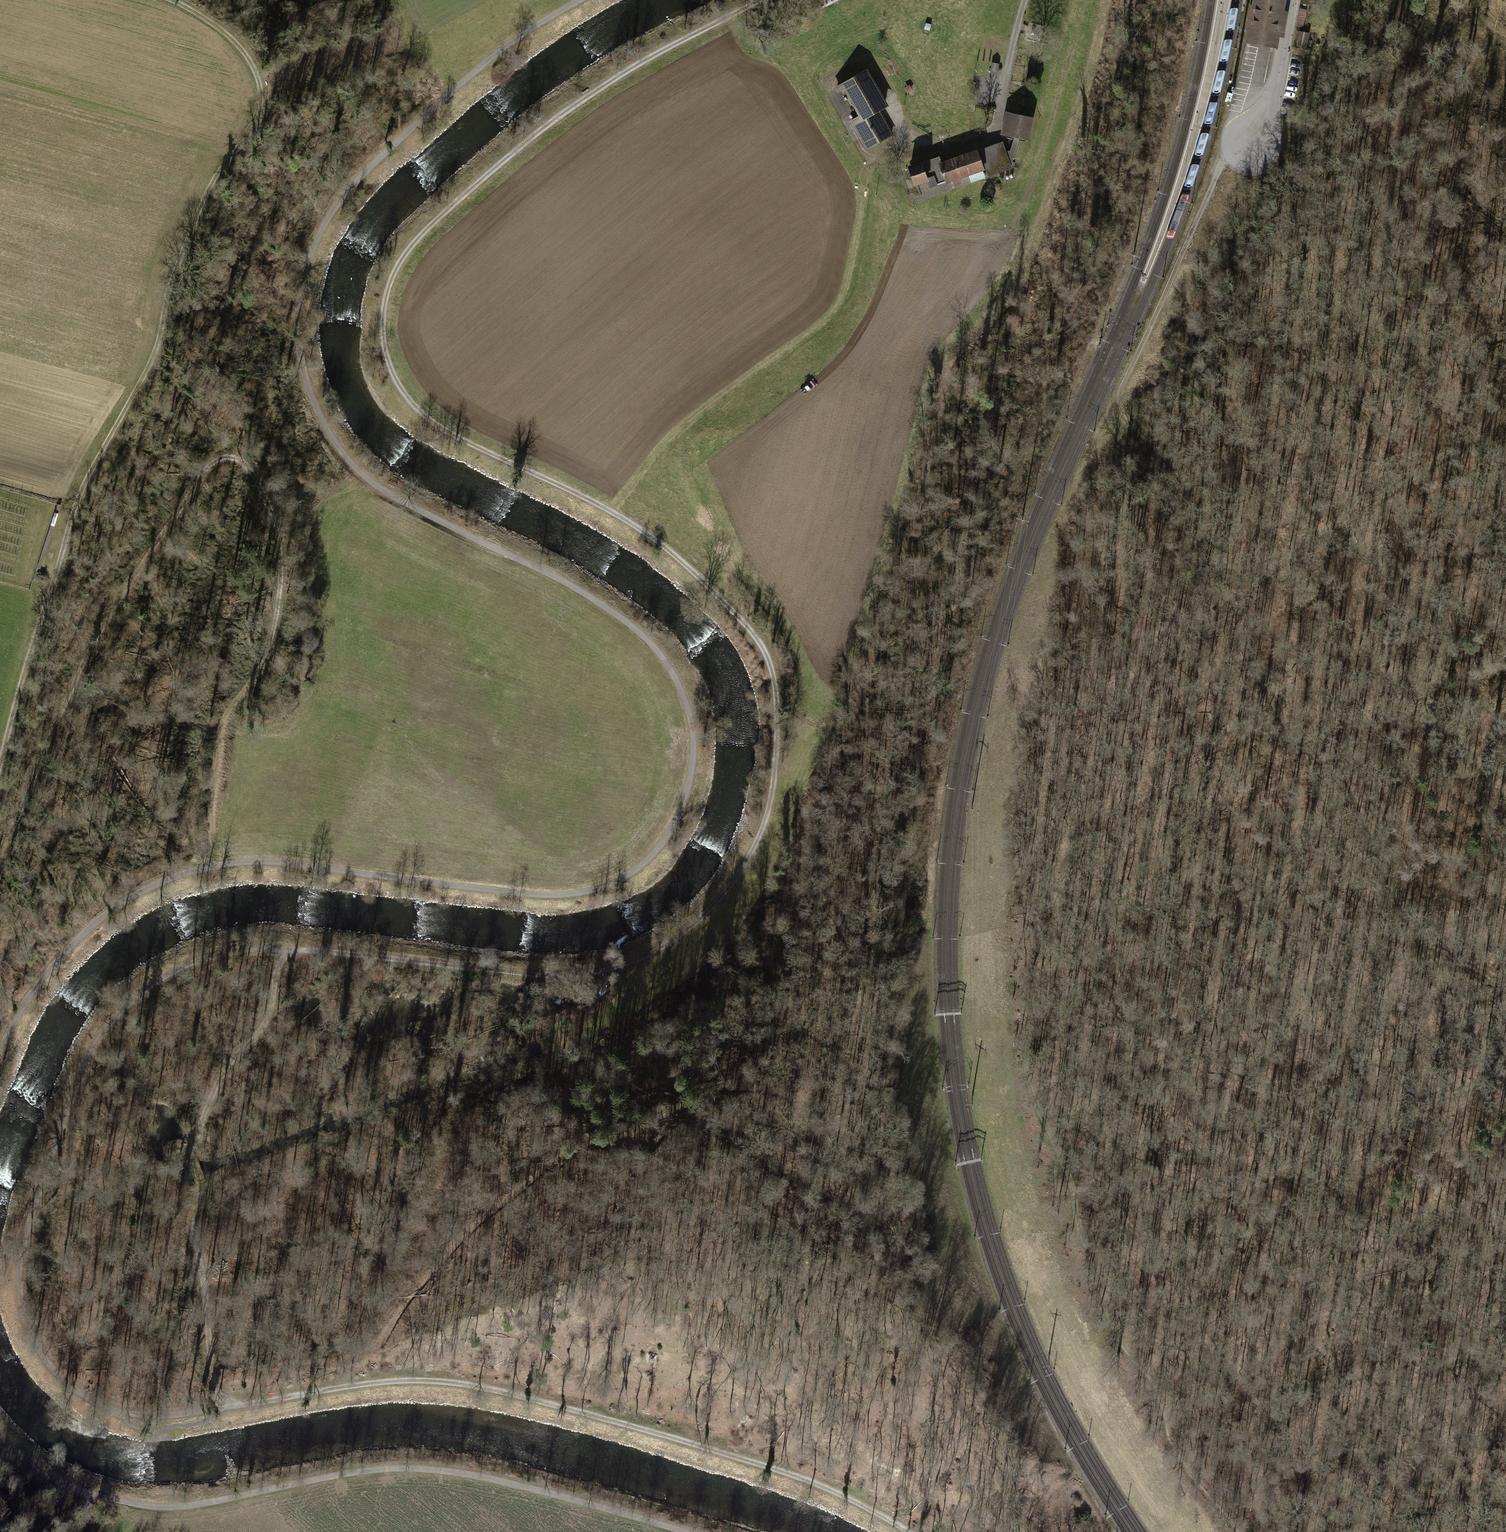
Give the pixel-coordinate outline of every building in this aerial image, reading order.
[(1245,42),(1278,48),(1280,36),(1283,36),(1288,10),(1285,9),(1286,0),(1253,0),(1245,42)] [(1300,32),(1297,45),(1306,47),(1309,33),(1300,32)] [(869,65),(837,82),(853,112),(847,115),(865,149),(894,134),(880,108),(889,103),(869,65)] [(1035,117),(1007,111),(1001,135),(1029,141),(1035,117)] [(978,150),(978,148),(941,160),(940,155),(922,161),(921,159),(909,164),(916,184),(928,180),(931,187),(953,180),(954,184),(967,179),(968,183),(987,176),(988,179),(1012,171),(1002,142),(978,150)]
